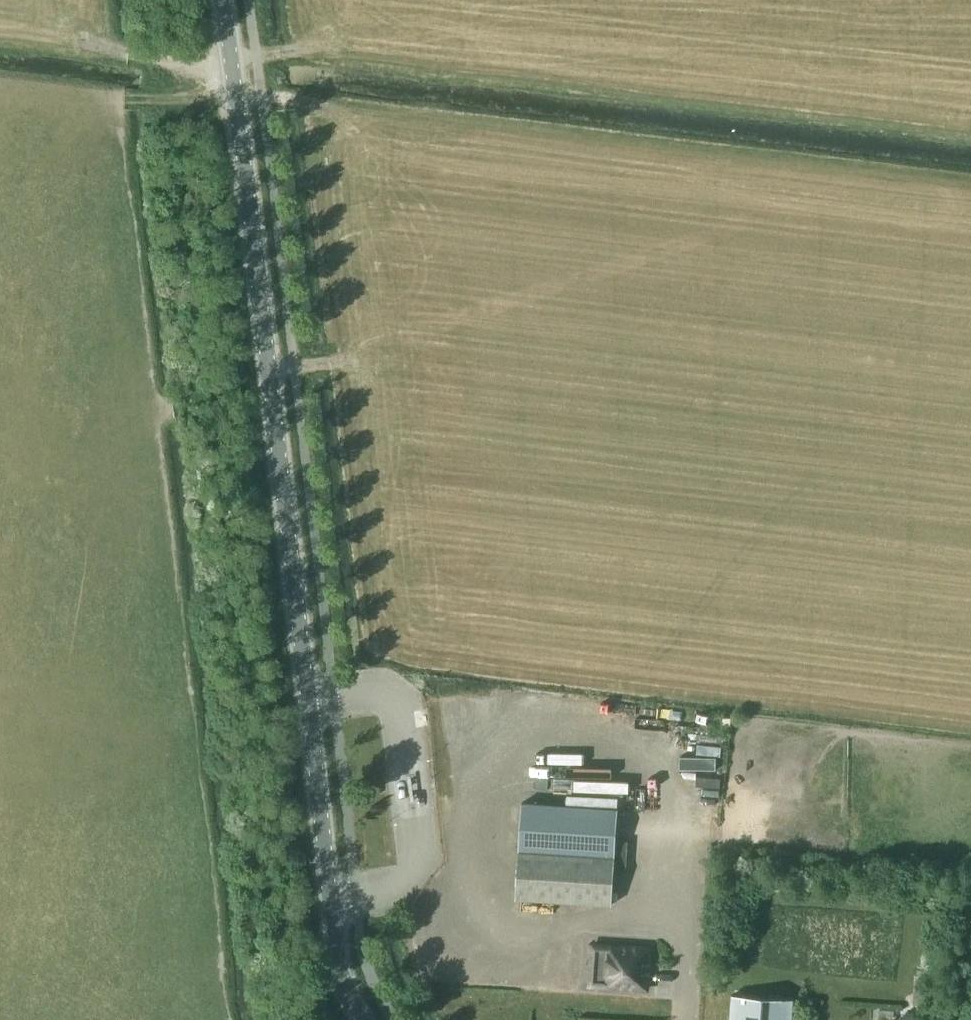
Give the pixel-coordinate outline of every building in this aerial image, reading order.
[(630,782),(633,761),(582,755),(579,776),(630,782)] [(698,794),(723,792),(722,769),(697,770),(698,794)] [(612,905),(615,857),(619,809),(523,802),(516,898),(612,905)] [(647,989),(649,949),(609,946),(607,986),(647,989)] [(793,999),(732,995),(731,1019),(792,1019),(793,999)] [(907,1010),(896,1019),(916,1019),(907,1010)]
